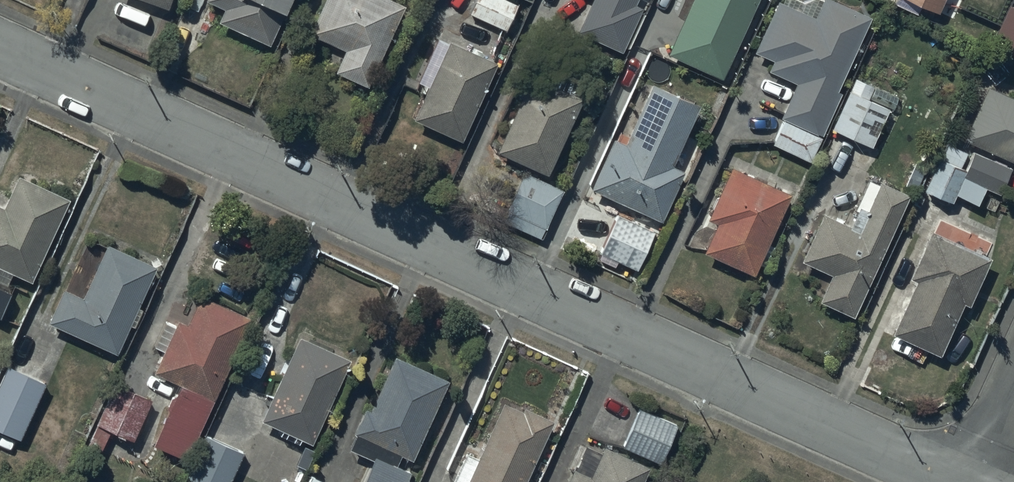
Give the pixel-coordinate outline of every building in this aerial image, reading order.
[(226,4),(220,17),(267,40),(286,0),(216,0),(226,4)] [(311,29),(347,45),(336,69),(369,83),(407,0),(406,0),(324,0),(311,29)] [(513,0),(473,0),(468,10),(506,27),(518,2),(513,0)] [(577,30),(591,36),(586,48),(607,57),(613,45),(621,49),(642,3),(635,0),(590,0),(577,30)] [(667,50),(723,75),(757,0),(690,0),(667,50)] [(753,48),(773,58),(768,68),(795,81),(780,113),(784,114),(772,140),(810,159),(822,134),(819,133),(841,86),(838,85),(872,13),(844,0),(821,0),(814,13),(786,0),(776,0),(753,48)] [(937,9),(941,0),(919,0),(937,9)] [(1007,2),(990,41),(1013,51),(1013,5),(1007,2)] [(437,35),(417,78),(427,83),(413,115),(462,137),(497,58),(449,37),(448,40),(437,35)] [(556,80),(527,67),(516,90),(521,93),(495,148),(547,172),(583,94),(570,88),(574,80),(559,73),(556,80)] [(849,85),(832,124),(889,150),(905,113),(913,117),(920,102),(896,92),(895,94),(859,78),(854,88),(849,85)] [(613,134),(589,183),(661,216),(662,213),(668,216),(675,201),(669,199),(683,168),(672,163),(701,102),(652,79),(624,139),(613,134)] [(987,82),(964,135),(1013,157),(1013,94),(987,82)] [(906,224),(928,234),(910,275),(916,277),(893,330),(939,349),(961,299),(968,302),(994,240),(939,217),(947,198),(951,200),(962,175),(1001,191),(1013,164),(972,147),(965,164),(961,163),(967,149),(947,140),(941,155),(936,153),(906,224)] [(731,162),(706,215),(716,220),(703,247),(754,271),(758,262),(765,265),(775,244),(767,240),(790,190),(731,162)] [(19,169),(4,202),(0,200),(0,278),(9,282),(15,270),(32,278),(71,193),(19,169)] [(563,186),(524,169),(506,209),(508,210),(504,219),(540,236),(563,186)] [(831,271),(819,296),(853,312),(909,189),(879,176),(877,180),(867,176),(854,205),(857,206),(850,221),(845,219),(846,216),(836,211),(834,215),(822,210),(801,257),(831,271)] [(656,225),(617,208),(598,251),(637,268),(656,225)] [(64,283),(48,317),(115,348),(156,261),(110,240),(85,293),(64,283)] [(155,342),(165,347),(156,366),(183,379),(155,440),(187,454),(252,313),(202,290),(188,319),(180,315),(178,319),(168,314),(155,342)] [(302,331),(263,415),(313,439),(352,355),(302,331)] [(394,352),(371,405),(365,403),(354,428),(358,430),(351,446),(373,456),(362,481),(405,481),(412,465),(397,459),(401,450),(415,456),(450,376),(394,352)] [(8,362),(0,380),(0,427),(21,437),(47,380),(8,362)] [(152,395),(113,378),(86,441),(102,448),(112,426),(135,436),(152,395)] [(504,398),(479,455),(468,450),(454,481),(526,481),(555,416),(526,404),(525,408),(504,398)] [(678,422),(637,404),(621,442),(661,460),(678,422)] [(183,481),(228,481),(244,448),(207,431),(183,481)] [(603,443),(599,451),(583,444),(565,481),(639,481),(648,463),(603,443)] [(307,481),(333,481),(311,472),(307,481)]
